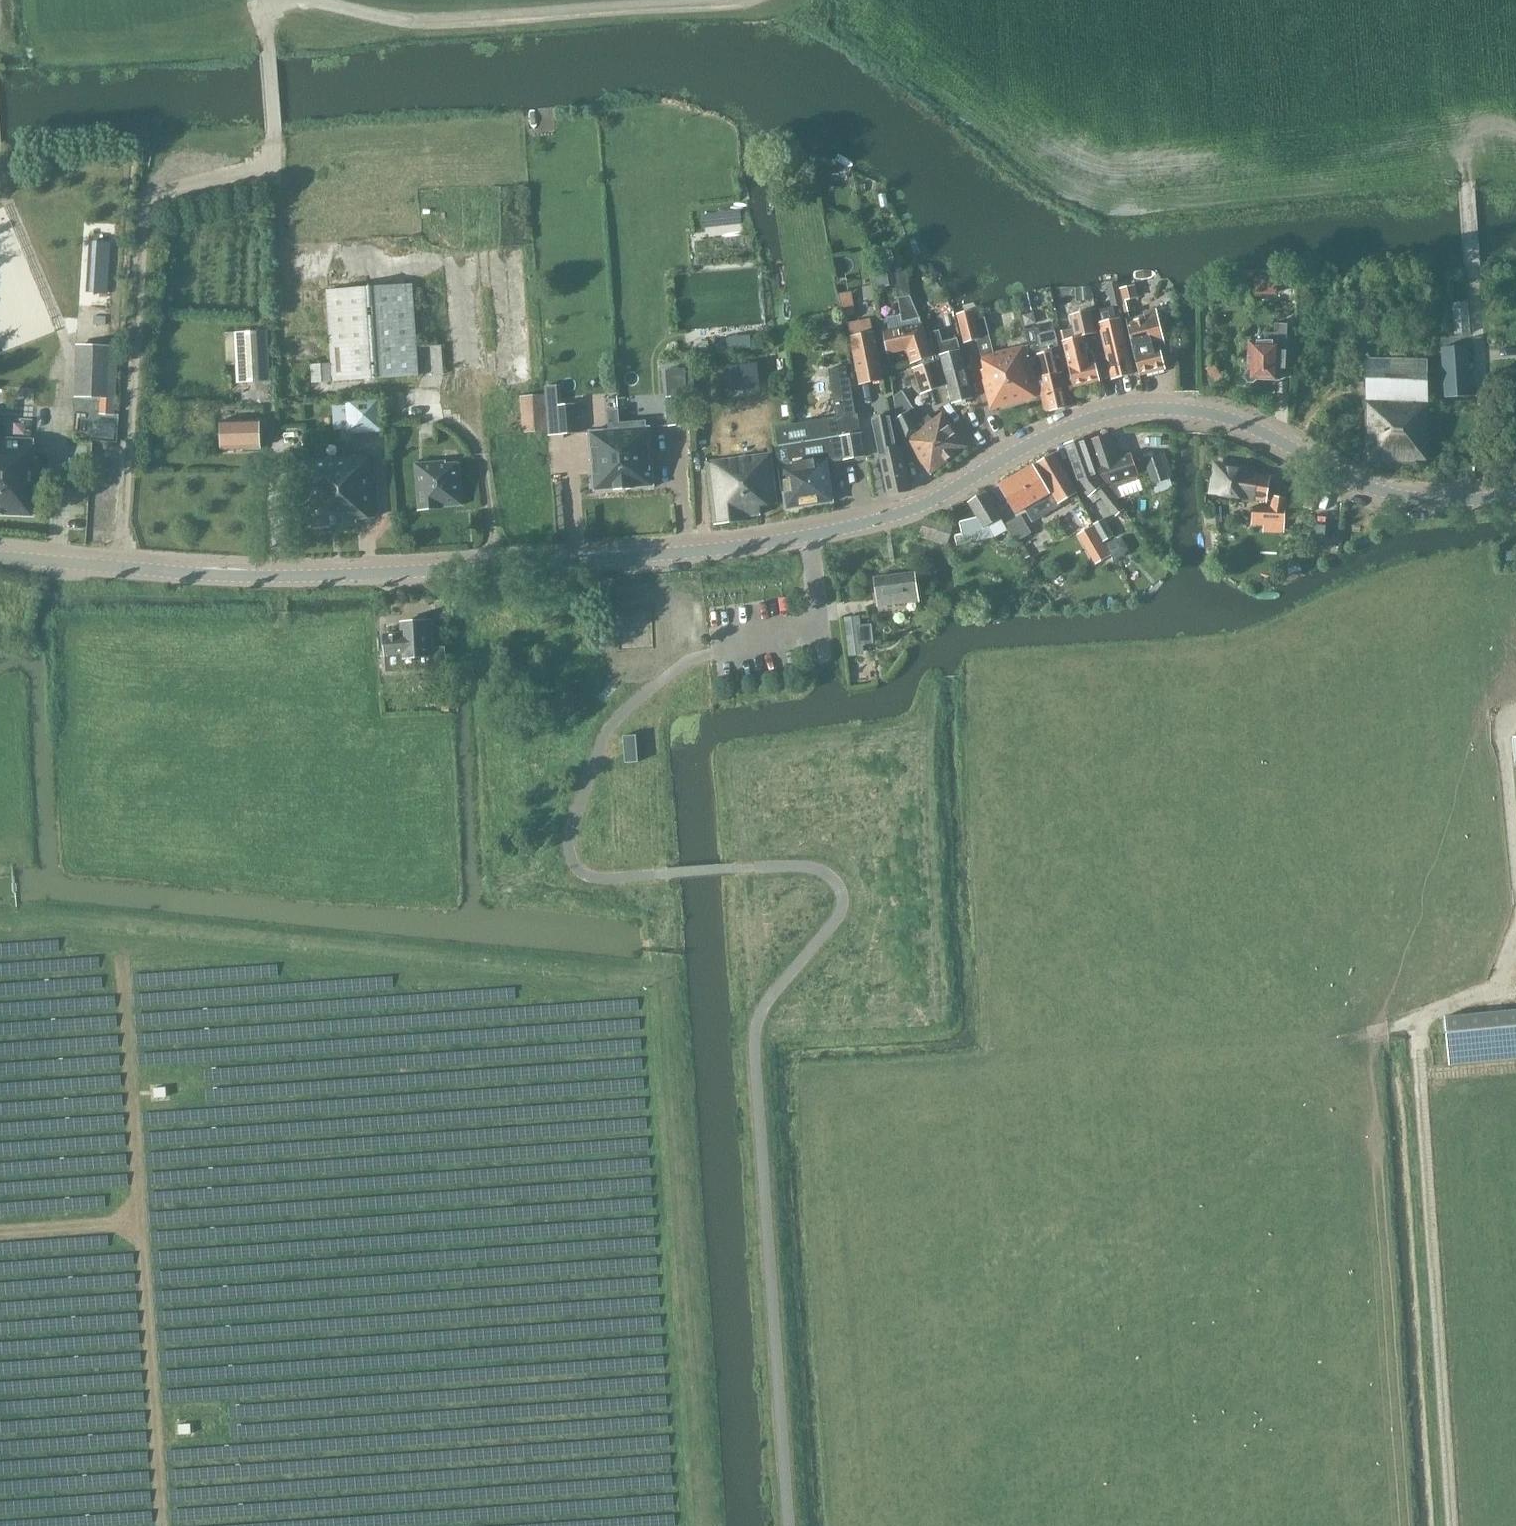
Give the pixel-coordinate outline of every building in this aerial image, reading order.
[(1255,269),(1240,269),(1234,270),(1234,279),(1254,279),(1255,293),(1276,293),(1276,284),(1297,284),(1297,279),(1276,279),(1276,276),(1255,276),(1255,269)] [(910,296),(906,271),(894,274),(898,298),(910,296)] [(853,279),(840,281),(845,305),(857,302),(853,279)] [(74,283),(72,312),(92,312),(93,284),(74,283)] [(412,284),(325,290),(330,363),(310,364),(311,383),(418,376),(412,284)] [(1129,284),(1120,286),(1123,300),(1132,297),(1129,284)] [(1089,288),(1079,289),(1081,301),(1090,300),(1089,288)] [(1018,297),(1021,311),(1031,309),(1028,295),(1018,297)] [(1095,311),(1098,325),(1111,379),(1131,374),(1118,320),(1116,321),(1112,307),(1095,311)] [(1076,338),(1063,341),(1068,366),(1073,387),(1100,380),(1095,360),(1092,351),(1087,352),(1083,336),(1097,333),(1091,309),(1071,314),(1076,338)] [(1126,320),(1140,375),(1165,369),(1160,345),(1165,344),(1156,309),(1144,312),(1144,315),(1126,320)] [(964,343),(976,340),(984,369),(981,370),(991,409),(1040,396),(1027,344),(994,353),(985,318),(975,320),(973,311),(970,311),(957,314),(964,343)] [(848,323),(851,337),(860,384),(883,380),(870,319),(848,323)] [(911,364),(933,356),(922,323),(883,331),(888,354),(906,350),(911,364)] [(1037,327),(1026,330),(1033,355),(1034,355),(1046,412),(1066,407),(1058,373),(1065,371),(1064,367),(1068,366),(1063,341),(1059,323),(1054,324),(1051,327),(1052,330),(1041,333),(1040,329),(1037,327)] [(1284,368),(1286,324),(1275,323),(1274,333),(1265,333),(1265,343),(1251,343),(1249,371),(1246,374),(1246,379),(1249,382),(1253,382),(1257,379),(1278,380),(1278,368),(1284,368)] [(938,367),(945,369),(952,402),(971,398),(962,352),(960,352),(955,347),(945,350),(943,342),(933,345),(938,367)] [(1470,395),(1467,345),(1454,346),(1441,347),(1444,397),(1457,396),(1470,395)] [(83,347),(81,397),(101,398),(100,415),(115,415),(118,348),(83,347)] [(1416,459),(1429,460),(1427,360),(1365,359),(1367,462),(1416,463),(1416,459)] [(921,393),(942,386),(935,361),(918,367),(917,365),(913,366),(921,393)] [(726,367),(728,390),(759,386),(756,364),(726,367)] [(828,369),(836,417),(776,427),(779,446),(775,447),(782,493),(784,493),(786,509),(832,502),(826,463),(866,457),(862,433),(861,434),(858,414),(856,414),(850,378),(848,379),(846,367),(828,369)] [(895,407),(897,419),(896,420),(905,441),(930,474),(967,446),(942,413),(919,431),(914,421),(919,418),(914,408),(903,391),(900,378),(892,383),(895,407)] [(549,382),(523,383),(524,422),(551,421),(549,382)] [(385,421),(384,386),(350,387),(350,394),(320,395),(321,433),(369,432),(368,422),(385,421)] [(561,393),(560,420),(577,420),(578,393),(561,393)] [(687,396),(668,398),(667,398),(669,426),(689,424),(687,396)] [(911,490),(910,489),(902,446),(896,447),(890,415),(873,418),(888,495),(911,490)] [(260,416),(220,418),(221,445),(261,444),(260,416)] [(649,428),(619,429),(624,489),(654,487),(649,428)] [(619,429),(589,431),(594,491),(624,489),(619,429)] [(1138,474),(1131,454),(1117,459),(1109,434),(1089,441),(1100,475),(1110,486),(1138,474)] [(1105,501),(1112,495),(1097,477),(1084,438),(1065,444),(1078,483),(1089,496),(1097,490),(1105,501)] [(35,471),(35,458),(32,458),(33,440),(0,439),(0,470),(35,471)] [(1054,453),(999,485),(1016,513),(1051,493),(1058,504),(1077,493),(1054,453)] [(759,506),(777,503),(771,454),(707,461),(715,525),(747,521),(746,516),(760,515),(759,506)] [(1160,454),(1144,460),(1152,484),(1169,478),(1160,454)] [(369,456),(308,460),(313,527),(357,524),(357,519),(374,518),(369,456)] [(463,505),(459,463),(446,464),(446,461),(413,464),(416,510),(441,508),(441,506),(463,505)] [(1212,493),(1219,494),(1265,504),(1270,481),(1252,477),(1253,473),(1218,465),(1212,493)] [(33,516),(34,478),(35,471),(0,470),(0,515),(33,516)] [(1340,485),(1319,485),(1317,532),(1338,532),(1340,485)] [(988,526),(1001,518),(986,492),(969,503),(977,517),(959,522),(963,537),(956,538),(957,544),(965,543),(963,537),(985,532),(990,529),(988,526)] [(1285,509),(1286,499),(1272,496),(1269,509),(1251,507),(1250,520),(1284,522),(1285,509)] [(1021,515),(1006,524),(1017,542),(1031,534),(1021,515)] [(929,539),(948,544),(950,535),(944,533),(947,524),(934,520),(929,539)] [(1113,558),(1093,526),(1079,534),(1099,567),(1113,558)] [(878,606),(919,601),(915,573),(875,578),(878,606)] [(864,654),(860,616),(844,618),(849,656),(864,654)] [(401,623),(402,633),(384,634),(386,657),(403,656),(403,658),(426,657),(426,662),(445,660),(444,648),(430,649),(428,621),(401,623)] [(636,735),(623,736),(625,763),(638,762),(636,735)] [(1444,1017),(1449,1065),(1515,1059),(1515,1010),(1444,1017)]
